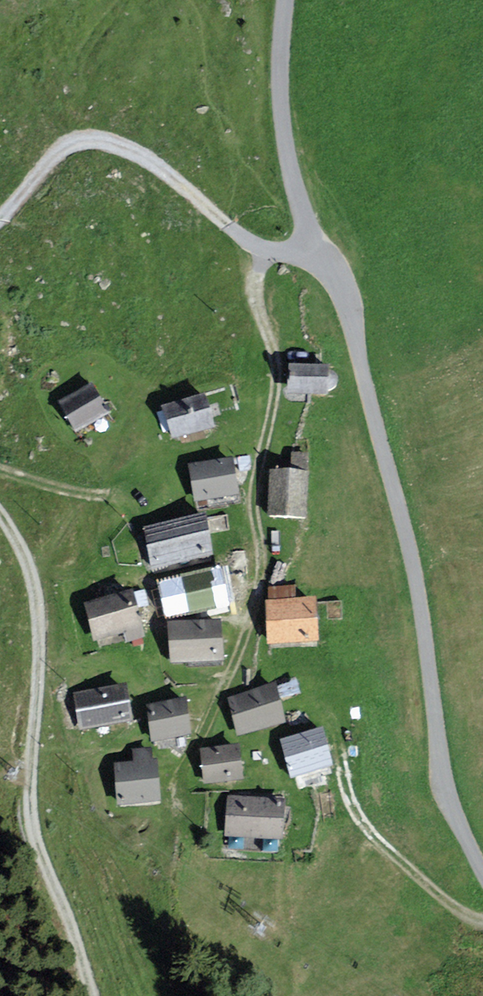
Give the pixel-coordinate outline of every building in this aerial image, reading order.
[(331,377),(329,377),(329,371),(291,369),(290,395),(328,397),(328,391),(331,391),(333,389),(335,388),(336,385),(336,383),(335,381),(334,379),(331,377)] [(104,414),(91,391),(63,407),(77,430),(104,414)] [(212,428),(204,400),(166,410),(174,438),(212,428)] [(235,495),(230,464),(193,469),(197,501),(235,495)] [(307,479),(273,477),(271,515),(304,518),(307,479)] [(209,557),(202,522),(146,533),(153,569),(209,557)] [(224,608),(217,573),(162,585),(170,620),(224,608)] [(132,599),(90,609),(98,639),(127,632),(129,640),(141,637),(132,599)] [(314,605),(269,606),(270,643),(315,642),(314,605)] [(217,627),(172,628),(173,661),(218,660),(217,627)] [(128,720),(123,690),(76,698),(81,728),(128,720)] [(280,724),(272,691),(232,701),(240,734),(280,724)] [(189,736),(184,706),(150,711),(155,741),(189,736)] [(330,770),(322,736),(285,744),(292,778),(330,770)] [(237,750),(205,753),(207,782),(239,780),(237,750)] [(137,767),(118,768),(120,804),(157,802),(156,766),(151,767),(150,754),(136,754),(137,767)] [(283,805),(231,801),(228,836),(280,840),(283,805)]
